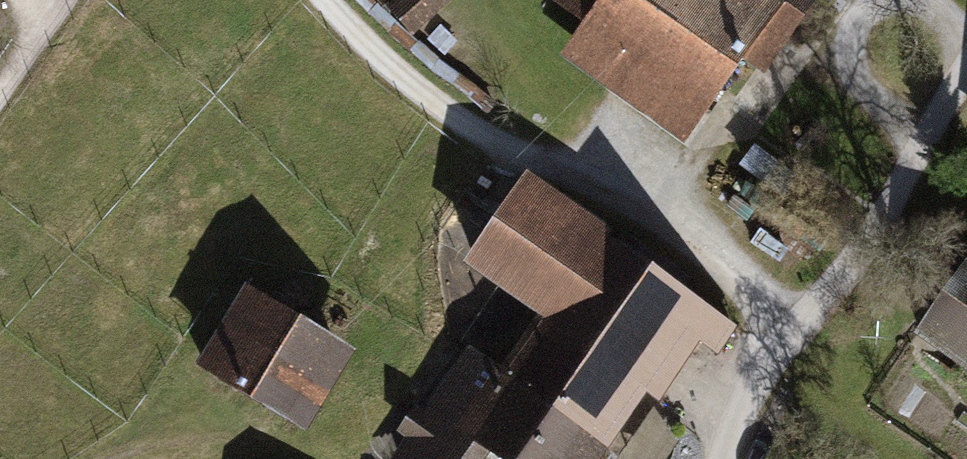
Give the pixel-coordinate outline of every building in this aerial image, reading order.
[(386,8),(413,37),(454,0),(396,0),(386,8)] [(579,27),(557,58),(682,147),(743,62),(763,76),(818,0),(541,0),(579,27)] [(530,314),(500,359),(605,429),(630,392),(642,400),(681,342),(702,356),(724,322),(509,179),(453,263),(530,314)] [(946,289),(909,342),(966,382),(966,259),(946,289)] [(353,349),(243,283),(194,363),(304,430),(353,349)] [(605,429),(500,359),(469,339),(388,458),(585,458),(605,429)]
